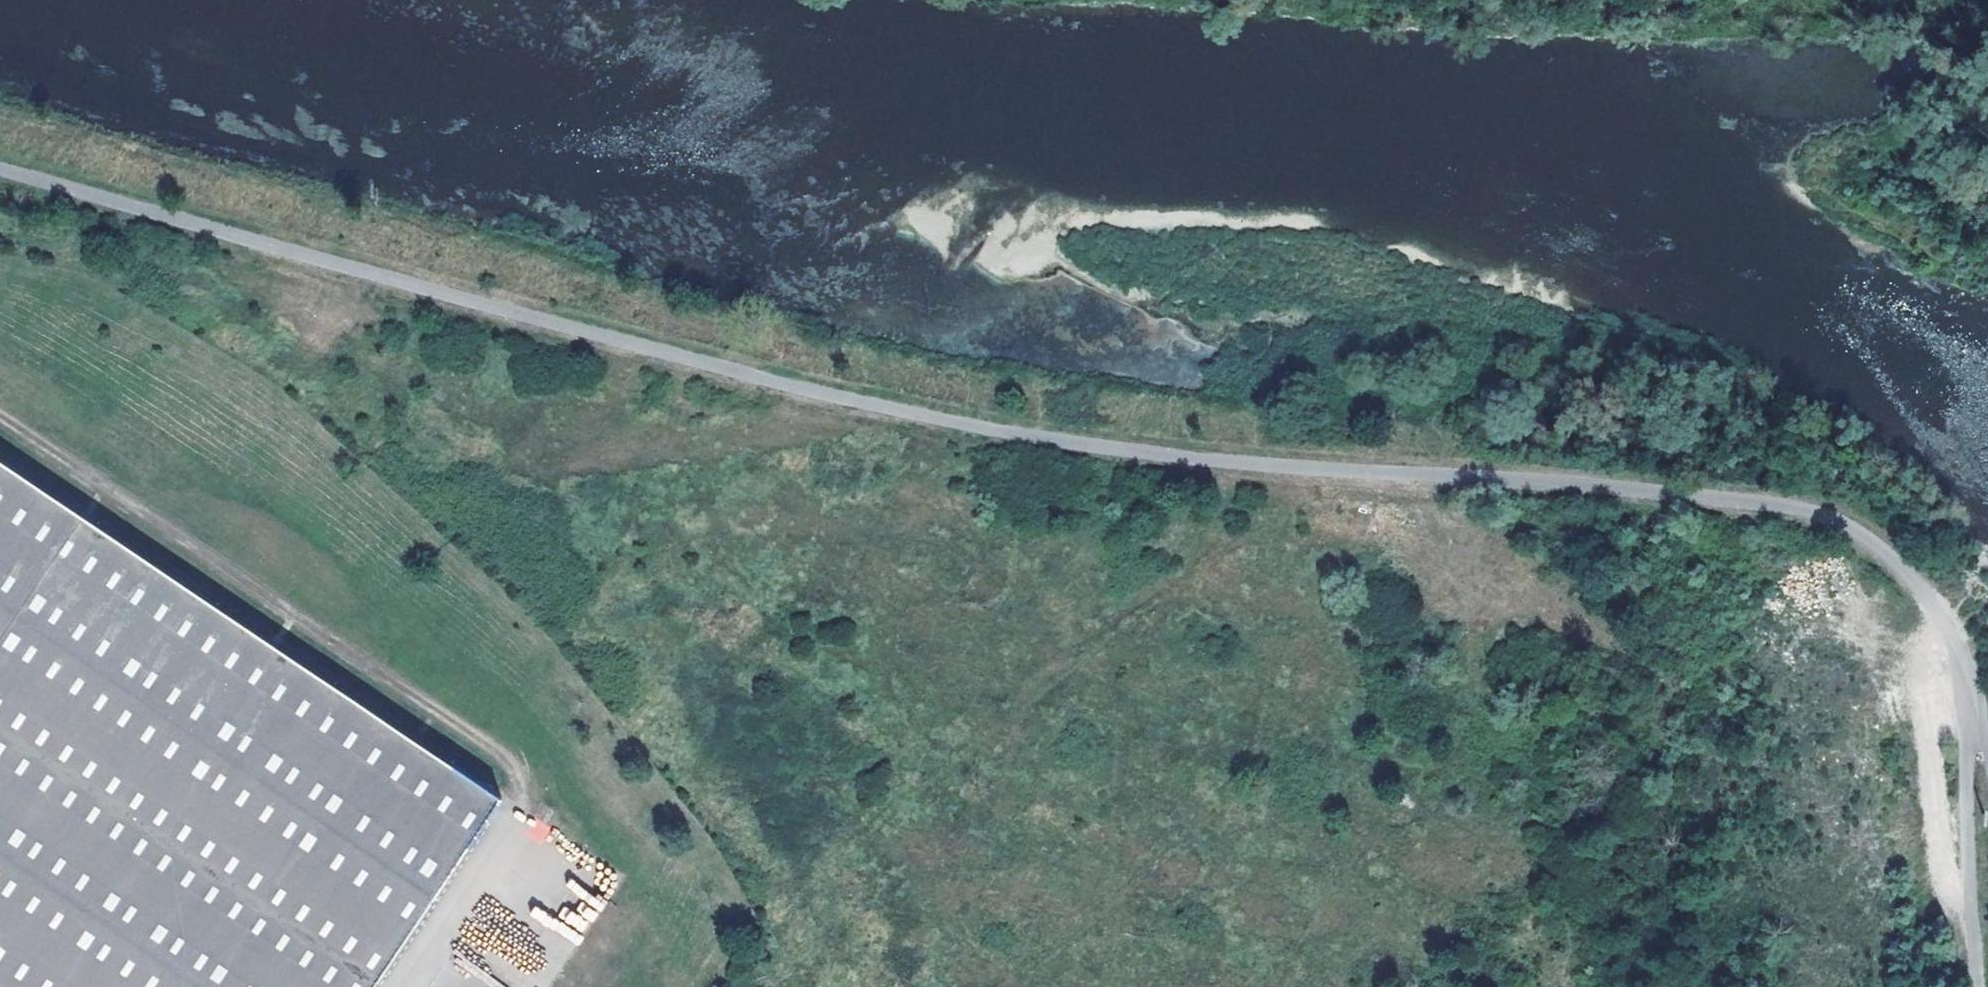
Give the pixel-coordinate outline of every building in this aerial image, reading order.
[(493,802),(0,475),(0,986),(369,986),(493,802)]
